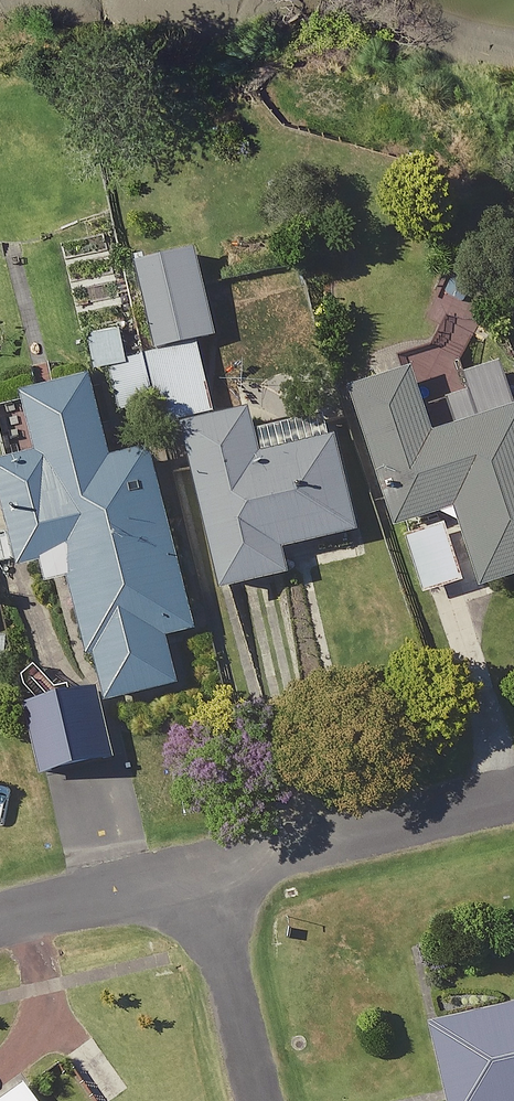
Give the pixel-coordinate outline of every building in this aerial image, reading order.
[(219,339),(203,262),(145,274),(161,352),(219,339)] [(456,280),(436,353),(407,364),(415,385),(363,403),(432,599),(472,585),(449,519),(467,513),(497,598),(513,592),(513,385),(478,397),(468,368),(490,290),(456,280)] [(118,374),(135,438),(217,416),(200,351),(134,368),(125,332),(92,341),(102,378),(118,374)] [(121,465),(100,386),(34,403),(49,461),(3,472),(30,577),(52,571),(58,592),(79,587),(110,709),(194,688),(183,643),(207,637),(160,455),(121,465)] [(268,469),(257,426),(195,441),(234,598),(296,582),(288,554),(367,534),(346,450),(268,469)] [(116,771),(106,708),(37,719),(47,782),(116,771)] [(441,1035),(458,1100),(513,1100),(513,1017),(441,1035)] [(21,1080),(0,1094),(0,1100),(36,1100),(21,1080)]
